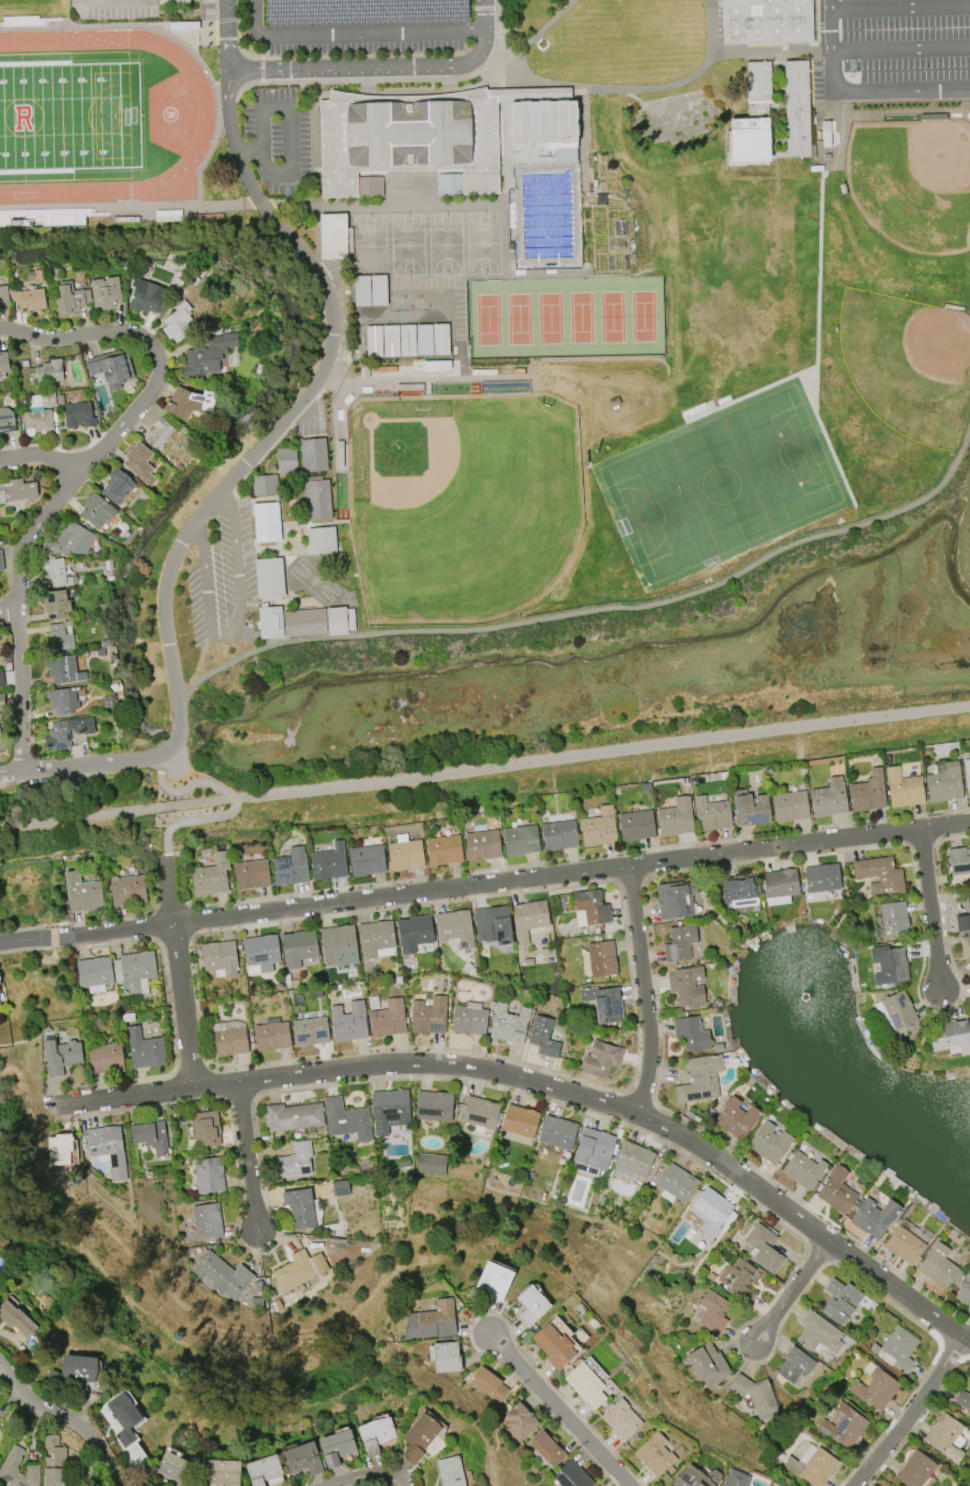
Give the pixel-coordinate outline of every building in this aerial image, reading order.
[(266,23),(468,20),(468,0),(265,0),(266,23)] [(813,40),(812,0),(722,0),(723,42),(813,40)] [(770,59),(771,100),(769,101),(771,160),(732,161),(730,117),(748,117),(746,60),(770,59)] [(784,61),(786,157),(810,157),(808,61),(784,61)] [(499,191),(463,192),(463,167),(357,169),(358,195),(322,196),(319,99),(328,99),(331,88),(342,90),(369,94),(428,94),(456,91),(486,85),(487,95),(497,95),(499,191)] [(511,165),(510,102),(575,101),(577,163),(537,163),(537,165),(511,165)] [(346,214),(319,214),(320,259),(347,258),(346,214)] [(386,275),(354,276),(355,307),(387,306),(386,275)] [(94,312),(90,280),(101,279),(101,281),(105,281),(104,278),(118,276),(122,304),(115,305),(115,309),(108,310),(108,311),(101,312),(100,311),(94,312)] [(127,308),(129,303),(130,303),(136,288),(130,286),(133,277),(146,282),(147,282),(165,289),(159,304),(165,307),(160,314),(155,313),(155,314),(149,311),(147,314),(139,311),(138,313),(127,308)] [(89,289),(91,304),(85,305),(85,307),(79,308),(79,312),(74,313),(74,315),(58,317),(56,305),(55,305),(54,296),(58,296),(57,286),(59,285),(58,282),(71,281),(72,291),(83,289),(83,290),(89,289)] [(243,299),(233,292),(239,283),(249,290),(243,299)] [(8,302),(0,303),(0,286),(6,286),(8,302)] [(17,292),(43,288),(45,308),(26,311),(26,308),(19,309),(18,301),(11,302),(9,288),(16,287),(17,292)] [(191,331),(176,343),(172,338),(169,340),(161,329),(166,325),(162,320),(175,310),(173,308),(184,300),(191,309),(188,311),(190,314),(188,315),(192,319),(186,324),(191,331)] [(448,324),(416,324),(417,355),(449,355),(448,324)] [(366,326),(367,358),(400,357),(400,356),(416,356),(415,325),(366,326)] [(182,378),(181,366),(182,366),(181,362),(186,362),(185,350),(206,348),(205,338),(222,337),(221,334),(236,333),(238,347),(227,348),(227,354),(221,354),(222,360),(218,360),(219,372),(203,373),(203,376),(182,378)] [(84,360),(118,350),(119,354),(126,353),(133,377),(122,380),(123,383),(119,384),(120,388),(108,392),(106,382),(104,382),(102,373),(89,376),(84,360)] [(8,372),(0,373),(0,352),(6,351),(8,372)] [(63,381),(36,384),(35,367),(42,367),(42,363),(49,363),(49,360),(61,359),(63,381)] [(176,385),(190,393),(202,395),(203,390),(215,393),(211,414),(191,410),(184,422),(162,409),(167,400),(168,400),(176,385)] [(28,395),(29,408),(43,406),(43,408),(56,406),(54,393),(28,395)] [(63,405),(90,402),(91,418),(95,418),(96,426),(84,427),(84,423),(79,424),(80,426),(65,428),(64,421),(65,421),(63,405)] [(51,409),(53,430),(45,431),(46,433),(40,434),(40,431),(34,432),(34,433),(34,434),(33,435),(32,436),(31,436),(30,437),(29,437),(28,436),(27,436),(27,435),(26,435),(26,434),(26,433),(22,413),(30,412),(30,408),(43,407),(43,410),(51,409)] [(2,435),(0,435),(0,409),(7,408),(12,412),(15,432),(1,433),(2,435)] [(176,431),(159,451),(146,440),(149,436),(147,434),(154,426),(152,425),(159,416),(176,431)] [(325,436),(300,438),(303,471),(328,469),(325,436)] [(149,487),(122,464),(126,459),(124,457),(129,451),(128,450),(132,445),(133,446),(138,441),(153,454),(146,462),(153,469),(150,473),(156,479),(149,487)] [(296,445),(277,447),(279,472),(298,471),(296,445)] [(135,485),(117,506),(99,491),(108,481),(105,478),(115,465),(120,469),(119,470),(123,474),(123,473),(130,479),(129,479),(135,485)] [(277,473),(252,475),(253,495),(279,492),(277,473)] [(329,478),(322,478),(322,474),(307,476),(307,479),(303,479),(307,519),(333,517),(329,478)] [(4,503),(0,504),(0,484),(10,483),(9,479),(22,478),(22,483),(36,481),(38,499),(27,501),(24,505),(5,507),(4,503)] [(94,491),(117,512),(108,523),(106,521),(97,531),(78,514),(83,508),(80,506),(85,501),(84,501),(88,496),(89,497),(94,491)] [(278,501),(253,503),(256,541),(281,539),(278,501)] [(69,520),(96,535),(86,554),(75,554),(70,550),(69,554),(43,553),(44,542),(58,543),(56,541),(63,528),(65,529),(69,520)] [(335,525),(307,527),(310,553),(337,551),(335,525)] [(282,556),(255,558),(258,598),(261,597),(261,601),(282,599),(282,596),(286,596),(282,556)] [(63,558),(66,585),(51,587),(51,579),(48,579),(47,572),(44,573),(44,570),(41,571),(40,561),(63,558)] [(46,592),(65,590),(67,600),(69,600),(71,611),(67,612),(67,618),(48,620),(46,592)] [(284,636),(261,638),(259,607),(281,605),(284,636)] [(348,633),(329,635),(327,607),(346,606),(348,633)] [(325,607),(283,610),(285,636),(327,632),(325,607)] [(75,649),(46,653),(45,642),(46,641),(46,639),(49,639),(47,625),(63,623),(65,634),(73,634),(75,649)] [(74,655),(76,673),(85,672),(86,680),(52,685),(51,677),(49,678),(48,670),(47,670),(46,659),(74,655)] [(47,691),(79,687),(79,691),(75,692),(76,701),(79,701),(79,708),(77,710),(71,711),(72,714),(55,716),(54,709),(51,709),(51,702),(48,702),(47,691)] [(71,748),(52,750),(51,747),(45,748),(44,737),(49,737),(48,730),(52,730),(51,723),(83,719),(85,733),(76,735),(75,729),(69,730),(71,748)] [(961,761),(969,760),(969,798),(966,798),(961,761)] [(961,799),(928,802),(925,776),(943,774),(942,762),(956,761),(961,799)] [(847,785),(867,782),(866,778),(870,778),(869,768),(880,766),(885,807),(850,811),(847,785)] [(900,778),(920,776),(924,804),(889,808),(885,767),(898,766),(900,778)] [(812,818),(809,790),(829,787),(827,777),(841,775),(842,785),(843,785),(847,813),(812,818)] [(730,791),(745,789),(746,794),(747,794),(748,799),(755,798),(754,795),(767,793),(771,823),(735,828),(730,791)] [(770,794),(805,790),(808,818),(774,822),(770,794)] [(656,810),(675,807),(674,797),(688,795),(693,833),(659,837),(656,810)] [(692,796),(704,795),(705,803),(727,800),(730,827),(696,831),(692,796)] [(579,820),(601,817),(600,806),(612,804),(616,843),(582,847),(579,820)] [(618,814),(651,810),(655,837),(621,841),(618,814)] [(540,824),(574,820),(577,847),(543,851),(540,824)] [(501,829),(535,825),(539,853),(505,857),(501,829)] [(501,857),(467,862),(463,834),(498,830),(501,857)] [(423,867),(389,871),(385,844),(395,842),(395,835),(405,834),(406,841),(420,839),(423,867)] [(462,862),(428,866),(425,839),(459,834),(462,862)] [(346,876),(312,881),(308,854),(333,850),(331,841),(341,840),(346,876)] [(347,849),(381,844),(384,871),(351,876),(347,849)] [(308,882),(274,887),(270,859),(288,857),(287,848),(302,846),(303,855),(304,854),(308,882)] [(964,850),(969,849),(969,873),(950,876),(947,854),(946,854),(945,850),(964,847),(964,850)] [(190,869),(215,866),(213,853),(227,851),(229,870),(224,870),(227,892),(193,896),(190,869)] [(851,861),(891,857),(893,869),(900,868),(903,893),(870,897),(869,883),(877,882),(876,876),(853,879),(851,861)] [(232,863),(266,859),(269,886),(235,890),(232,863)] [(840,889),(805,893),(802,868),(837,863),(840,889)] [(761,873),(795,869),(798,894),(788,896),(789,903),(765,906),(761,873)] [(69,915),(66,899),(65,899),(61,872),(77,870),(79,883),(101,880),(105,910),(69,915)] [(731,876),(753,873),(754,885),(757,885),(758,894),(756,894),(757,904),(730,908),(729,903),(722,904),(719,879),(731,878),(731,876)] [(113,907),(110,880),(112,880),(111,877),(118,876),(118,879),(144,876),(147,902),(140,903),(140,904),(113,907)] [(654,885),(685,881),(685,883),(694,882),(696,894),(690,895),(693,915),(659,920),(654,885)] [(572,893),(599,890),(600,905),(608,904),(610,923),(575,927),(572,893)] [(964,891),(969,890),(969,931),(956,932),(954,916),(967,915),(964,891)] [(511,904),(545,900),(549,926),(526,929),(528,945),(516,946),(511,904)] [(883,938),(879,904),(905,901),(909,935),(883,938)] [(472,910),(504,906),(509,943),(494,945),(493,941),(483,942),(482,941),(476,942),(472,910)] [(434,914),(468,910),(472,948),(458,950),(457,943),(445,944),(445,942),(437,943),(434,914)] [(396,919),(430,915),(434,942),(414,944),(416,953),(401,955),(396,919)] [(358,924),(392,920),(395,947),(376,950),(377,958),(363,960),(358,924)] [(664,963),(662,944),(669,944),(667,928),(695,924),(697,943),(688,944),(690,960),(664,963)] [(320,929),(354,925),(357,952),(338,954),(339,963),(325,965),(320,929)] [(281,934),(314,930),(318,957),(299,959),(300,968),(285,970),(281,934)] [(241,939),(275,934),(278,962),(271,963),(272,972),(259,974),(257,964),(245,966),(241,939)] [(959,937),(969,936),(969,956),(961,957),(959,937)] [(234,940),(201,944),(204,972),(223,969),(224,978),(239,976),(234,940)] [(590,977),(586,944),(611,940),(616,974),(590,977)] [(904,947),(908,981),(873,986),(872,974),(879,973),(878,963),(871,964),(869,948),(888,946),(888,949),(904,947)] [(118,955),(153,951),(156,978),(147,980),(148,993),(141,994),(141,993),(123,995),(122,984),(116,985),(113,960),(118,959),(118,955)] [(75,961),(110,956),(113,984),(104,985),(105,992),(87,994),(86,987),(79,988),(75,961)] [(668,993),(666,973),(691,971),(693,986),(702,985),(704,1004),(677,1007),(675,992),(668,993)] [(618,987),(622,1021),(595,1025),(592,1001),(579,1002),(578,989),(597,987),(597,990),(618,987)] [(902,990),(918,1020),(888,1035),(873,1005),(902,990)] [(410,1001),(422,1001),(422,1007),(430,1007),(430,995),(445,996),(444,1034),(409,1033),(410,1001)] [(405,1033),(371,1037),(368,1011),(387,1009),(385,999),(401,997),(405,1033)] [(450,1032),(453,1006),(465,1007),(465,1002),(480,1004),(479,1009),(486,1010),(484,1036),(450,1032)] [(494,1002),(506,1004),(503,1014),(516,1016),(518,1006),(529,1009),(527,1021),(526,1021),(521,1045),(518,1044),(518,1043),(509,1041),(509,1042),(487,1037),(494,1002)] [(352,1013),(331,1015),(333,1042),(367,1039),(364,1006),(351,1007),(352,1013)] [(526,1043),(533,1015),(551,1020),(549,1030),(562,1033),(555,1059),(536,1054),(538,1046),(526,1043)] [(673,1038),(671,1019),(697,1016),(699,1031),(708,1030),(710,1049),(683,1053),(681,1037),(673,1038)] [(291,1021),(326,1017),(329,1042),(295,1047),(291,1021)] [(287,1022),(290,1047),(256,1052),(252,1026),(266,1024),(265,1019),(278,1018),(279,1023),(287,1022)] [(967,1028),(969,1028),(969,1054),(959,1056),(958,1053),(948,1055),(947,1049),(930,1052),(927,1034),(934,1033),(933,1025),(953,1021),(953,1022),(966,1020),(967,1028)] [(247,1053),(213,1057),(209,1025),(235,1022),(243,1024),(243,1027),(244,1027),(247,1053)] [(162,1038),(165,1065),(132,1069),(126,1027),(139,1025),(141,1041),(162,1038)] [(44,1041),(55,1040),(55,1045),(66,1044),(68,1040),(74,1040),(76,1043),(80,1042),(83,1063),(62,1066),(63,1075),(48,1077),(44,1041)] [(605,1080),(579,1072),(584,1054),(588,1055),(593,1040),(622,1049),(617,1068),(610,1066),(605,1080)] [(87,1047),(121,1043),(125,1071),(90,1075),(87,1047)] [(686,1059),(720,1055),(722,1072),(715,1073),(718,1098),(676,1104),(674,1086),(691,1084),(690,1076),(688,1076),(686,1059)] [(369,1093),(406,1091),(409,1124),(387,1126),(388,1135),(373,1136),(372,1121),(371,1121),(369,1093)] [(416,1092),(452,1094),(450,1122),(414,1120),(416,1092)] [(342,1111),(367,1108),(371,1141),(356,1143),(355,1132),(327,1136),(322,1098),(340,1096),(342,1111)] [(466,1096),(498,1103),(492,1130),(460,1122),(466,1096)] [(739,1142),(711,1122),(730,1096),(740,1103),(736,1108),(744,1113),(749,1106),(760,1113),(739,1142)] [(283,1108),(320,1103),(323,1125),(268,1132),(265,1106),(282,1104),(283,1108)] [(529,1146),(497,1137),(506,1104),(539,1113),(531,1140),(529,1146)] [(190,1114),(216,1110),(221,1145),(194,1148),(190,1114)] [(577,1124),(570,1150),(537,1141),(544,1115),(548,1116),(547,1117),(557,1119),(557,1118),(577,1124)] [(129,1125),(165,1120),(170,1156),(156,1158),(154,1145),(145,1146),(145,1143),(132,1145),(129,1125)] [(773,1167),(745,1147),(765,1120),(774,1127),(770,1132),(776,1137),(781,1130),(793,1139),(773,1167)] [(85,1130),(120,1126),(126,1180),(110,1182),(109,1168),(111,1167),(109,1154),(89,1157),(85,1130)] [(604,1172),(572,1161),(575,1153),(573,1153),(581,1126),(615,1138),(613,1144),(617,1145),(614,1155),(610,1153),(604,1172)] [(47,1165),(46,1137),(55,1137),(55,1134),(71,1134),(71,1151),(68,1151),(68,1165),(47,1165)] [(311,1174),(275,1179),(273,1159),(290,1156),(290,1155),(293,1154),(292,1142),(309,1140),(311,1158),(309,1158),(311,1174)] [(623,1140),(654,1154),(643,1179),(612,1165),(623,1140)] [(795,1150),(815,1165),(818,1159),(826,1165),(807,1192),(779,1172),(795,1150)] [(417,1174),(445,1175),(446,1155),(417,1154),(417,1174)] [(198,1194),(193,1160),(221,1156),(225,1191),(198,1194)] [(669,1163),(699,1181),(684,1205),(673,1198),(670,1203),(659,1196),(662,1191),(655,1186),(669,1163)] [(814,1196),(829,1176),(827,1175),(835,1164),(848,1173),(840,1183),(857,1195),(842,1216),(814,1196)] [(332,1181),(333,1196),(349,1195),(348,1180),(332,1181)] [(705,1185),(734,1206),(718,1228),(719,1229),(709,1242),(700,1235),(710,1222),(690,1207),(705,1185)] [(280,1193),(310,1188),(316,1227),(292,1231),(288,1209),(287,1209),(286,1205),(282,1206),(280,1193)] [(855,1206),(860,1199),(862,1201),(865,1197),(875,1204),(873,1207),(879,1211),(887,1198),(902,1208),(891,1223),(890,1222),(876,1241),(848,1222),(857,1208),(855,1206)] [(196,1240),(192,1206),(218,1203),(223,1237),(196,1240)] [(785,1258),(773,1276),(745,1256),(751,1248),(742,1242),(756,1222),(777,1238),(770,1248),(785,1258)] [(897,1226),(924,1246),(909,1267),(882,1247),(897,1226)] [(944,1291),(915,1270),(937,1241),(950,1251),(944,1259),(962,1273),(953,1286),(949,1283),(944,1291)] [(318,1275),(285,1292),(274,1272),(293,1262),(290,1255),(303,1248),(318,1275)] [(236,1302),(227,1294),(225,1297),(214,1287),(216,1284),(208,1278),(206,1281),(194,1271),(210,1250),(236,1271),(242,1264),(257,1277),(236,1302)] [(318,1276),(329,1270),(320,1252),(309,1258),(318,1276)] [(754,1294),(746,1306),(723,1290),(725,1286),(716,1280),(727,1264),(730,1266),(737,1256),(755,1269),(743,1287),(754,1294)] [(479,1262),(508,1273),(496,1303),(468,1292),(479,1262)] [(954,1298),(969,1270),(969,1307),(954,1298)] [(847,1282),(864,1295),(841,1328),(819,1312),(831,1295),(824,1290),(832,1278),(844,1286),(847,1282)] [(525,1286),(546,1307),(525,1327),(515,1316),(521,1310),(511,1299),(525,1286)] [(730,1304),(721,1317),(728,1321),(718,1336),(697,1323),(705,1310),(697,1304),(707,1289),(730,1304)] [(403,1339),(401,1328),(403,1328),(403,1322),(404,1321),(403,1314),(432,1311),(431,1300),(449,1298),(452,1334),(403,1339)] [(10,1328),(0,1319),(0,1306),(6,1300),(17,1310),(18,1308),(24,1313),(23,1315),(36,1328),(26,1339),(12,1326),(10,1328)] [(809,1309),(843,1333),(838,1340),(844,1344),(836,1355),(819,1343),(813,1352),(796,1340),(806,1327),(799,1322),(809,1309)] [(549,1355),(533,1338),(551,1322),(564,1336),(566,1334),(576,1345),(574,1347),(580,1353),(559,1373),(546,1358),(549,1355)] [(880,1349),(897,1326),(919,1341),(907,1358),(912,1361),(914,1358),(917,1360),(906,1375),(892,1365),(891,1367),(876,1356),(877,1355),(870,1350),(874,1344),(880,1349)] [(718,1351),(731,1373),(704,1389),(684,1356),(708,1341),(715,1353),(718,1351)] [(460,1371),(433,1374),(432,1361),(428,1362),(426,1347),(431,1347),(430,1344),(455,1342),(457,1356),(459,1356),(460,1371)] [(816,1363),(807,1376),(802,1372),(793,1384),(776,1372),(785,1359),(783,1358),(792,1346),(816,1363)] [(97,1358),(62,1355),(61,1372),(49,1371),(47,1384),(94,1387),(97,1358)] [(595,1411),(565,1378),(585,1360),(608,1386),(603,1391),(610,1398),(595,1411)] [(480,1366),(502,1381),(500,1384),(508,1390),(498,1403),(469,1383),(480,1366)] [(847,1390),(854,1380),(866,1388),(871,1379),(867,1376),(874,1366),(901,1385),(880,1414),(847,1390)] [(767,1378),(779,1412),(757,1420),(749,1397),(744,1394),(742,1397),(728,1388),(738,1373),(754,1383),(767,1378)] [(968,1390),(969,1385),(969,1411),(953,1403),(960,1389),(968,1393),(969,1391),(968,1390)] [(102,1404),(121,1391),(142,1419),(128,1429),(135,1439),(123,1448),(115,1437),(117,1424),(102,1404)] [(631,1407),(646,1424),(625,1443),(602,1417),(624,1397),(632,1406),(631,1407)] [(519,1401),(540,1424),(518,1444),(505,1429),(508,1427),(506,1424),(509,1421),(504,1415),(519,1401)] [(816,1429),(822,1419),(834,1427),(841,1417),(833,1412),(840,1403),(869,1422),(849,1451),(816,1429)] [(923,1440),(943,1412),(964,1427),(958,1436),(964,1440),(957,1450),(963,1454),(956,1464),(942,1454),(923,1440)] [(404,1439),(427,1413),(444,1428),(424,1452),(426,1454),(415,1467),(402,1457),(412,1446),(404,1439)] [(360,1427),(393,1417),(399,1438),(379,1444),(382,1453),(369,1458),(360,1427)] [(649,1469),(635,1453),(654,1436),(653,1435),(660,1429),(670,1441),(665,1446),(672,1453),(673,1452),(680,1459),(658,1478),(656,1476),(657,1476),(650,1468),(649,1469)] [(320,1439),(352,1430),(359,1452),(340,1457),(342,1466),(329,1469),(320,1439)] [(543,1430),(567,1455),(552,1469),(528,1444),(543,1430)] [(61,1474),(62,1485),(41,1485),(42,1468),(42,1467),(42,1456),(47,1456),(47,1451),(41,1451),(41,1433),(61,1433),(62,1445),(68,1445),(69,1474),(61,1474)] [(279,1451),(310,1441),(310,1443),(315,1441),(319,1455),(320,1455),(326,1472),(311,1477),(308,1468),(287,1475),(279,1451)] [(38,1462),(38,1485),(16,1485),(8,1482),(9,1481),(0,1476),(0,1473),(1,1471),(0,1470),(0,1468),(13,1444),(24,1450),(20,1458),(21,1458),(17,1467),(18,1472),(25,1477),(24,1463),(38,1462)] [(838,1462),(821,1485),(812,1485),(801,1478),(800,1481),(781,1466),(789,1455),(797,1461),(810,1444),(815,1448),(817,1446),(838,1462)] [(181,1484),(192,1464),(165,1450),(154,1470),(181,1484)] [(936,1466),(921,1485),(908,1485),(896,1477),(904,1466),(916,1450),(936,1466)] [(261,1481),(262,1485),(249,1485),(242,1464),(273,1453),(281,1475),(261,1481)] [(461,1455),(467,1485),(442,1485),(437,1460),(461,1455)] [(593,1482),(589,1485),(558,1485),(550,1478),(570,1459),(593,1482)] [(238,1460),(238,1485),(225,1485),(225,1484),(203,1484),(203,1461),(238,1460)] [(709,1482),(715,1485),(672,1485),(671,1485),(688,1464),(696,1470),(696,1469),(705,1476),(704,1477),(710,1481),(709,1482)] [(750,1477),(746,1485),(722,1485),(730,1468),(750,1477)]
